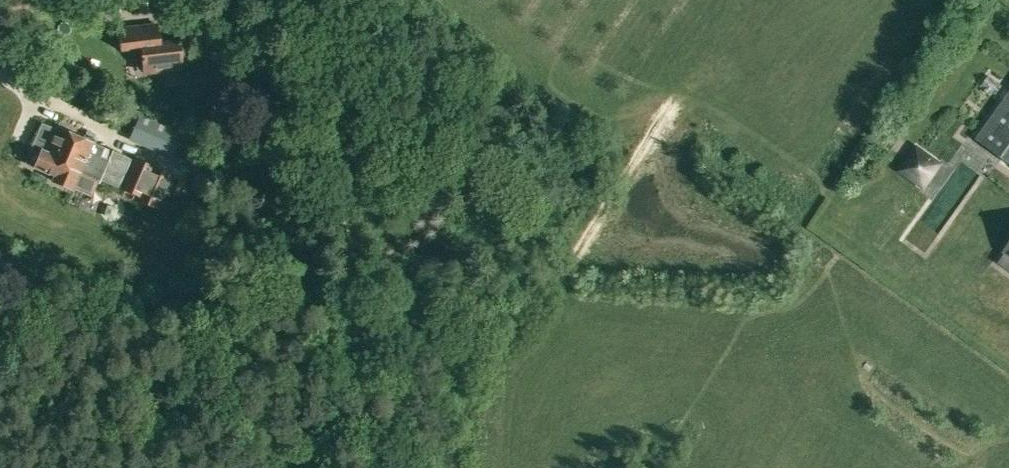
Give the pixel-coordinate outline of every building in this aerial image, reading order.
[(112,12),(113,0),(92,0),(91,9),(112,12)] [(160,26),(159,5),(130,6),(131,27),(160,26)] [(142,66),(142,72),(184,67),(180,37),(162,40),(161,34),(152,35),(151,27),(119,31),(121,49),(133,47),(135,67),(142,66)] [(1008,162),(1008,90),(976,139),(1008,162)] [(34,168),(54,176),(52,181),(73,190),(73,189),(80,174),(97,181),(111,149),(57,127),(47,150),(43,149),(43,150),(33,146),(27,161),(35,165),(34,168)] [(876,131),(869,141),(882,149),(888,138),(876,131)] [(186,180),(199,152),(155,132),(142,159),(186,180)] [(896,171),(922,190),(942,163),(915,144),(896,171)] [(154,199),(160,184),(164,173),(165,172),(128,157),(116,186),(134,194),(135,191),(154,199)] [(1000,238),(1008,245),(1008,227),(1000,238)]
